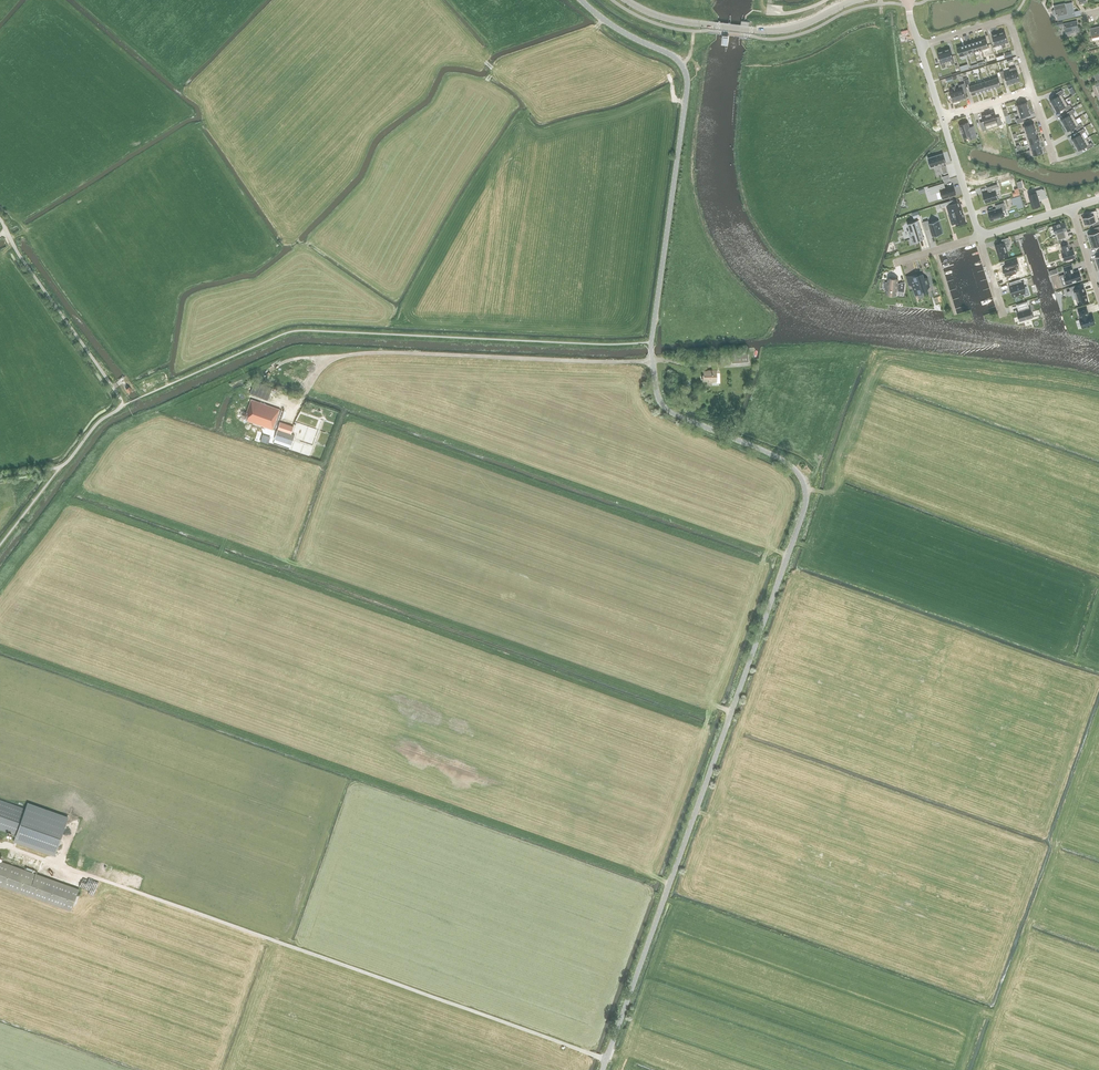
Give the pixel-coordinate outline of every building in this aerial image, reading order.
[(1075,16),(1072,2),(1054,6),(1055,9),(1053,10),(1052,12),(1053,14),(1054,16),(1056,15),(1058,20),(1075,16)] [(1066,36),(1071,35),(1071,33),(1079,31),(1076,21),(1064,24),(1066,30),(1065,30),(1066,36)] [(1089,28),(1092,38),(1098,36),(1098,26),(1089,28)] [(1001,45),(1002,48),(1005,47),(1004,44),(1008,43),(1004,31),(998,33),(1002,45),(1001,45)] [(995,47),(1001,45),(1002,45),(998,33),(992,35),(995,47)] [(978,41),(981,50),(988,47),(986,39),(978,41)] [(971,43),(974,52),(981,50),(978,41),(971,43)] [(964,46),(967,54),(974,52),(971,43),(964,46)] [(957,48),(959,57),(967,54),(964,46),(957,48)] [(950,50),(944,52),(947,62),(950,61),(951,64),(954,63),(950,50)] [(944,63),(947,62),(944,52),(938,54),(942,68),(945,67),(944,63)] [(902,58),(890,62),(892,68),(904,64),(902,58)] [(904,64),(892,68),(893,68),(894,73),(905,70),(903,64),(904,64)] [(1009,69),(1010,72),(1014,83),(1020,81),(1016,67),(1009,69)] [(905,70),(894,73),(896,79),(907,76),(905,70)] [(1010,72),(1004,74),(1007,85),(1014,83),(1010,72)] [(860,75),(851,77),(854,85),(863,82),(860,75)] [(907,76),(896,79),(898,84),(897,84),(898,85),(909,81),(907,76)] [(991,80),(993,88),(1001,86),(998,77),(991,80)] [(846,79),(837,82),(840,89),(849,86),(846,79)] [(983,82),(986,91),(993,88),(991,80),(983,82)] [(909,81),(898,85),(899,91),(911,87),(909,81)] [(863,82),(854,85),(856,92),(865,89),(863,82)] [(976,84),(979,93),(986,91),(983,82),(976,84)] [(959,100),(966,98),(961,84),(958,85),(959,88),(956,89),(959,100)] [(969,87),(971,95),(979,93),(976,84),(969,87)] [(849,86),(840,89),(842,97),(851,94),(849,86)] [(956,89),(955,86),(952,87),(953,90),(949,91),(953,102),(959,100),(956,89)] [(769,87),(757,91),(760,99),(763,98),(765,104),(776,101),(773,92),(771,93),(769,87)] [(911,89),(900,92),(902,98),(913,95),(911,89)] [(1058,96),(1050,101),(1053,106),(1064,100),(1061,94),(1063,93),(1062,90),(1056,93),(1058,96)] [(800,98),(792,100),(794,107),(807,103),(805,97),(807,96),(806,92),(799,94),(800,98)] [(913,95),(902,98),(904,104),(915,100),(913,95)] [(915,100),(904,104),(906,110),(917,106),(915,100)] [(1064,100),(1053,106),(1056,112),(1064,107),(1066,110),(1071,107),(1070,104),(1068,105),(1064,100)] [(1027,102),(1015,106),(1017,112),(1029,108),(1027,102)] [(807,103),(794,107),(795,107),(797,114),(804,111),(805,114),(812,112),(811,109),(808,110),(806,103),(807,103)] [(917,106),(906,110),(907,115),(919,112),(919,111),(918,112),(917,106)] [(1019,118),(1016,119),(1017,123),(1023,121),(1022,117),(1031,115),(1029,108),(1017,112),(1019,118)] [(1068,115),(1061,120),(1064,126),(1075,119),(1072,113),(1074,112),(1073,109),(1067,112),(1068,115)] [(776,111),(765,115),(767,123),(770,122),(772,128),(783,125),(780,117),(778,118),(776,111)] [(919,112),(907,115),(909,121),(921,118),(919,112)] [(994,112),(988,114),(992,127),(1002,124),(999,116),(996,117),(994,112)] [(983,121),(980,122),(982,130),(992,127),(988,114),(982,116),(983,121)] [(876,117),(870,119),(874,130),(880,129),(876,117)] [(870,119),(864,121),(868,132),(873,130),(874,130),(870,119)] [(1075,119),(1064,126),(1067,131),(1075,127),(1077,130),(1082,126),(1081,123),(1079,125),(1075,119)] [(864,121),(859,123),(862,134),(868,132),(864,121)] [(853,124),(857,136),(857,135),(862,134),(859,123),(853,125),(853,124)] [(969,136),(970,139),(977,137),(973,126),(969,127),(968,123),(959,125),(960,129),(959,129),(961,133),(962,133),(963,138),(969,136)] [(1034,123),(1023,127),(1025,133),(1035,129),(1034,123)] [(853,124),(847,126),(851,138),(857,136),(853,124)] [(810,130),(803,132),(805,139),(804,139),(805,139),(817,136),(817,135),(816,135),(814,129),(817,128),(816,125),(809,127),(810,130)] [(1035,129),(1025,133),(1026,138),(1037,135),(1035,129)] [(1079,135),(1071,139),(1075,145),(1085,139),(1082,133),(1085,131),(1083,129),(1078,132),(1079,135)] [(782,134),(768,138),(770,146),(772,145),(774,150),(788,146),(786,140),(784,141),(782,134)] [(1037,135),(1026,138),(1028,144),(1039,141),(1037,135)] [(817,136),(805,139),(807,146),(814,143),(816,147),(822,145),(821,141),(819,142),(817,136)] [(910,137),(904,139),(908,153),(918,150),(915,139),(911,140),(910,137)] [(1085,139),(1075,145),(1078,151),(1086,146),(1087,149),(1093,146),(1091,143),(1089,144),(1086,138),(1085,139)] [(898,144),(895,145),(898,156),(908,153),(904,139),(897,141),(898,144)] [(1039,141),(1028,144),(1030,150),(1041,147),(1039,141)] [(885,146),(879,148),(883,162),(893,159),(890,148),(886,149),(885,146)] [(1030,150),(1029,150),(1031,156),(1043,152),(1041,147),(1030,150)] [(873,153),(870,154),(873,165),(883,162),(879,148),(872,150),(873,153)] [(941,167),(943,174),(948,172),(945,166),(944,163),(946,163),(943,153),(928,158),(930,158),(933,167),(940,164),(941,167)] [(860,154),(853,156),(858,170),(868,167),(864,156),(861,157),(860,154)] [(785,155),(771,159),(774,166),(776,166),(777,171),(791,166),(790,161),(787,161),(785,155)] [(848,161),(844,162),(848,173),(858,170),(853,156),(847,158),(848,161)] [(834,161),(828,163),(832,177),(842,174),(839,163),(835,164),(834,161)] [(822,168),(819,169),(822,180),(832,177),(828,163),(821,165),(822,168)] [(792,174),(779,179),(781,186),(783,185),(784,190),(799,186),(797,180),(795,181),(792,174)] [(944,183),(928,188),(930,195),(940,191),(943,199),(956,194),(953,185),(945,187),(944,183)] [(982,194),(985,203),(998,199),(995,190),(999,189),(998,186),(997,184),(989,186),(991,192),(988,192),(983,194),(982,194)] [(833,198),(831,199),(833,207),(844,204),(842,198),(845,197),(843,189),(831,192),(833,198)] [(1034,194),(1028,195),(1032,208),(1040,205),(1039,201),(1038,198),(1043,197),(1040,189),(1033,191),(1034,194)] [(802,194),(788,199),(790,206),(792,205),(794,210),(808,206),(806,200),(804,201),(802,194)] [(955,203),(947,206),(951,217),(954,216),(956,225),(965,222),(961,208),(957,209),(955,203)] [(997,209),(988,212),(991,221),(996,219),(1000,218),(1004,216),(1003,211),(1006,210),(1004,203),(995,205),(997,209)] [(841,220),(839,221),(841,227),(855,222),(853,217),(855,217),(853,209),(839,214),(841,220)] [(1090,216),(1083,218),(1085,225),(1098,221),(1096,214),(1097,214),(1096,210),(1089,212),(1090,216)] [(810,214),(796,219),(799,226),(801,225),(802,230),(816,226),(815,220),(812,221),(810,214)] [(918,220),(907,224),(909,230),(907,231),(911,243),(924,239),(918,220)] [(928,220),(923,222),(926,230),(930,229),(933,236),(932,236),(932,237),(943,233),(942,233),(938,221),(939,221),(939,220),(929,223),(928,220)] [(1064,222),(1052,226),(1055,234),(1056,234),(1058,240),(1066,238),(1064,231),(1067,230),(1064,222)] [(1088,235),(1090,241),(1098,239),(1098,228),(1095,229),(1096,232),(1088,235)] [(850,240),(847,241),(850,249),(861,246),(859,240),(862,239),(860,230),(848,234),(850,240)] [(822,235),(810,239),(813,247),(816,246),(818,252),(829,249),(826,240),(824,241),(822,235)] [(1002,243),(995,245),(999,258),(1008,256),(1005,246),(1010,244),(1008,238),(1001,240),(1002,243)] [(1090,241),(1092,248),(1098,246),(1098,239),(1090,241)] [(1061,253),(1064,261),(1075,257),(1073,249),(1069,250),(1067,244),(1061,246),(1063,252),(1061,253)] [(1006,267),(1002,268),(1005,276),(1009,275),(1010,275),(1013,274),(1017,272),(1015,267),(1019,266),(1017,259),(1007,262),(1004,263),(1006,267)] [(1064,275),(1067,284),(1081,280),(1078,271),(1073,272),(1071,265),(1063,268),(1066,275),(1064,275)] [(928,291),(927,287),(930,286),(927,279),(925,280),(923,274),(917,276),(917,274),(910,276),(911,281),(907,282),(908,284),(912,285),(915,295),(928,291)] [(897,291),(904,292),(905,283),(904,281),(898,283),(898,285),(897,285),(897,279),(888,278),(888,282),(886,282),(885,287),(888,288),(887,294),(895,295),(896,289),(898,289),(897,291)] [(1023,282),(1009,286),(1013,297),(1024,293),(1023,289),(1025,288),(1023,282)] [(1070,291),(1067,292),(1073,290),(1078,304),(1080,303),(1080,304),(1086,302),(1088,301),(1086,297),(1087,297),(1085,291),(1083,287),(1077,289),(1076,286),(1069,288),(1070,291)] [(1021,311),(1019,311),(1016,312),(1017,312),(1019,321),(1019,322),(1033,317),(1030,308),(1028,309),(1026,302),(1019,305),(1021,311)] [(1088,316),(1088,315),(1088,314),(1086,308),(1078,310),(1080,319),(1079,319),(1082,328),(1095,324),(1092,315),(1088,316)] [(731,363),(749,362),(748,352),(730,353),(731,363)] [(716,381),(716,371),(708,371),(703,371),(703,380),(711,380),(711,381),(716,381)] [(257,381),(253,394),(271,400),(276,388),(257,381)] [(278,416),(280,409),(251,399),(247,412),(238,409),(236,415),(240,417),(239,421),(247,424),(248,422),(274,431),(279,416),(278,416)] [(292,445),(295,435),(291,434),(294,426),(280,422),(274,439),(275,439),(290,444),(292,445)] [(294,449),(310,456),(317,437),(313,435),(313,436),(308,435),(306,440),(298,437),(294,449)] [(275,439),(273,444),(289,449),(290,444),(275,439)] [(27,803),(25,809),(0,800),(0,830),(16,835),(14,841),(55,855),(68,817),(27,803)] [(71,911),(79,889),(0,861),(0,886),(71,911)] [(81,895),(77,908),(85,910),(89,898),(81,895)]
